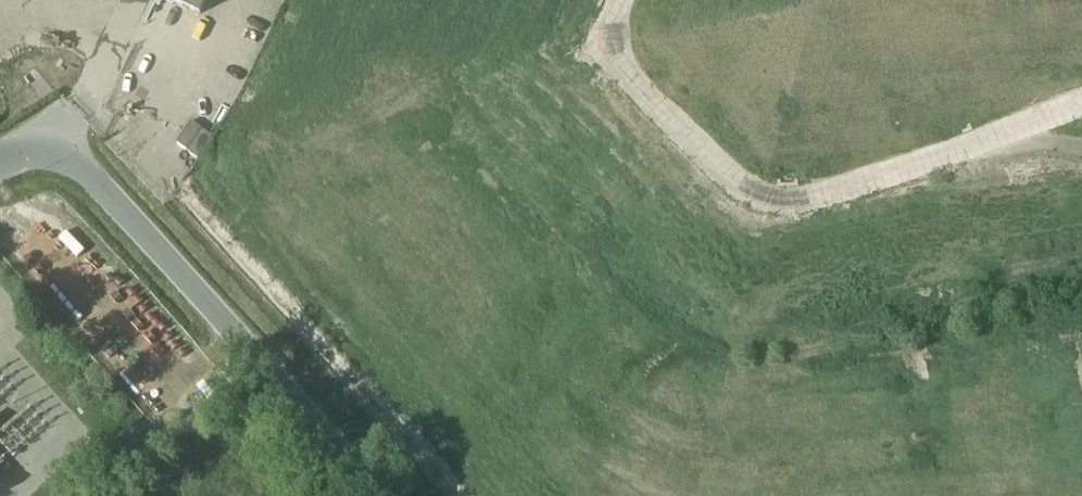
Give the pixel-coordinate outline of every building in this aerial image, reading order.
[(201,13),(207,0),(173,0),(201,13)]
